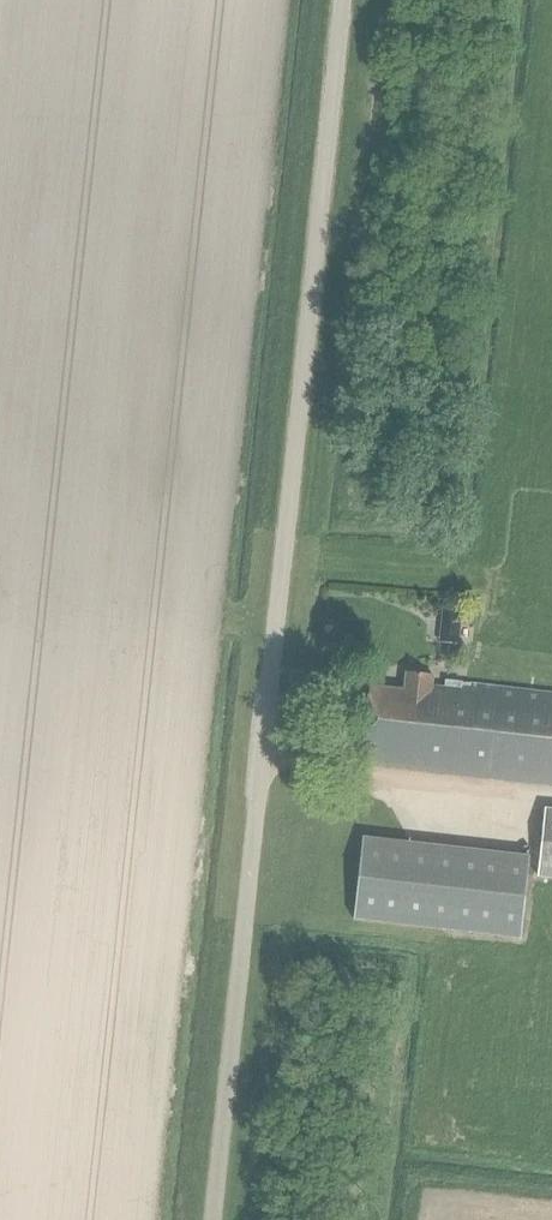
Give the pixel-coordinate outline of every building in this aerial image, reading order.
[(441,617),(460,619),(461,612),(442,610),(441,617)] [(361,764),(551,786),(551,693),(461,682),(461,683),(445,681),(445,688),(432,686),(433,676),(406,673),(404,690),(369,686),(361,764)] [(544,808),(535,875),(551,878),(551,809),(544,808)] [(353,920),(520,937),(528,854),(362,836),(353,920)]
